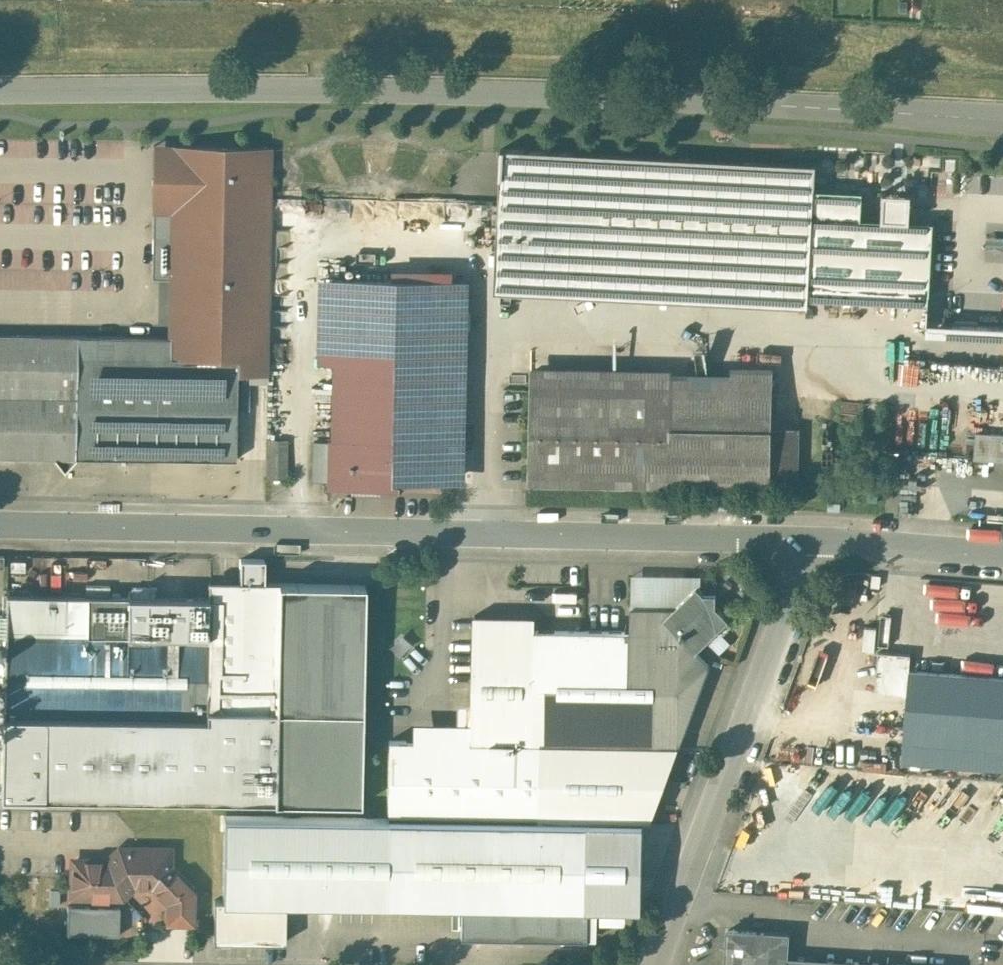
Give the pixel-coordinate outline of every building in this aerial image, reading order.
[(270,147),(175,145),(175,144),(173,144),(173,146),(168,146),(168,165),(173,165),(173,171),(172,171),(171,211),(153,210),(153,212),(152,274),(151,274),(151,276),(170,277),(169,336),(76,334),(76,354),(237,357),(237,373),(268,373),(272,146),(270,146),(270,147)] [(816,164),(501,148),(499,176),(500,176),(494,290),(812,307),(813,299),(927,305),(931,223),(860,219),(862,192),(814,189),(816,164)] [(471,279),(318,276),(316,362),(332,363),(329,479),(467,482),(471,279)] [(0,332),(0,393),(75,394),(76,354),(76,334),(0,332)] [(237,357),(76,354),(75,394),(74,456),(235,459),(237,373),(237,357)] [(773,386),(672,384),(672,368),(531,366),(528,482),(798,487),(799,427),(772,427),(773,386)] [(0,393),(0,454),(74,456),(75,394),(0,393)] [(885,404),(853,401),(846,488),(878,491),(885,404)] [(976,431),(974,458),(1002,460),(1002,433),(976,431)] [(285,440),(268,439),(267,475),(285,476),(285,440)] [(264,560),(240,559),(239,582),(264,582),(264,560)] [(264,582),(239,582),(208,581),(207,597),(206,639),(205,709),(275,711),(278,582),(264,582)] [(365,585),(278,582),(275,711),(362,713),(365,585)] [(673,608),(664,617),(696,650),(717,630),(728,619),(712,603),(712,597),(706,597),(696,586),(673,608)] [(87,595),(6,594),(6,634),(87,636),(87,595)] [(206,639),(207,597),(87,595),(87,636),(206,639)] [(630,632),(534,630),(532,744),(678,746),(709,663),(708,662),(696,650),(664,617),(673,608),(631,607),(630,632)] [(534,630),(473,629),(472,724),(471,742),(532,744),(534,630)] [(717,630),(696,650),(708,662),(729,642),(717,630)] [(87,636),(6,634),(5,674),(1,674),(1,682),(5,682),(3,713),(204,718),(205,709),(206,639),(87,636)] [(910,653),(878,651),(875,691),(907,693),(909,669),(910,653)] [(826,669),(803,661),(793,690),(816,698),(826,669)] [(909,669),(907,693),(901,761),(1002,769),(1002,677),(909,669)] [(275,711),(205,709),(204,718),(3,713),(1,794),(273,800),(275,711)] [(362,713),(275,711),(273,800),(360,802),(362,713)] [(458,723),(457,723),(412,722),(411,740),(471,742),(472,724),(458,723)] [(411,740),(388,740),(386,817),(590,821),(644,822),(650,822),(678,746),(532,744),(471,742),(411,740)] [(386,817),(223,814),(222,899),(222,901),(285,902),(385,904),(386,817)] [(590,821),(386,817),(385,904),(460,905),(459,937),(588,939),(589,907),(642,910),(644,822),(590,821)] [(168,849),(119,848),(106,860),(80,859),(77,857),(70,863),(72,866),(72,887),(87,887),(91,892),(91,901),(108,902),(109,889),(128,889),(136,882),(148,882),(166,901),(166,922),(193,923),(193,890),(180,877),(182,876),(174,868),(173,869),(168,865),(168,849)] [(285,902),(222,901),(222,899),(213,899),(213,940),(284,941),(285,902)] [(787,957),(788,934),(728,930),(725,964),(912,964),(787,957)]
